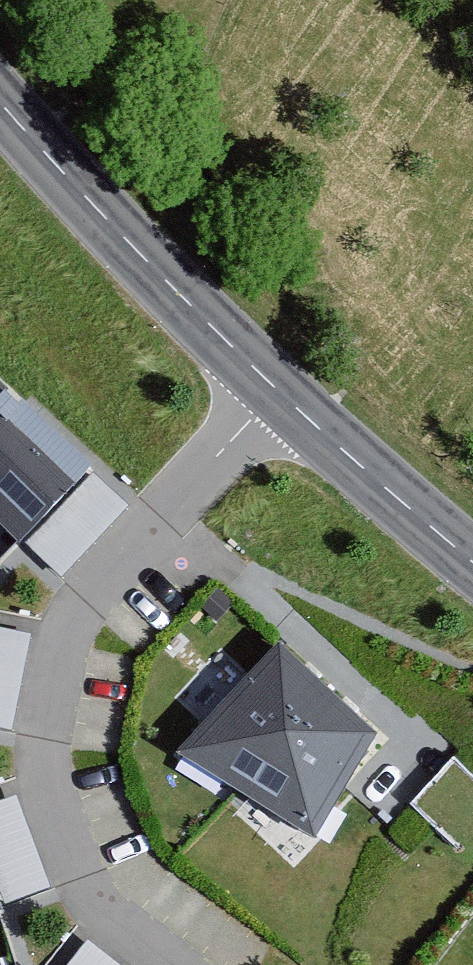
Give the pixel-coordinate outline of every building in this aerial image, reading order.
[(0,385),(0,529),(16,544),(17,545),(89,470),(27,411),(0,385)] [(129,506),(94,472),(26,543),(62,576),(129,506)] [(0,629),(0,728),(14,730),(32,635),(0,629)] [(370,733),(279,648),(251,677),(192,739),(180,752),(241,788),(312,831),(370,733)] [(414,802),(422,809),(427,814),(461,846),(472,834),(472,777),(454,759),(414,802)] [(0,802),(0,887),(6,904),(47,889),(14,797),(0,802)] [(67,964),(119,964),(86,940),(67,964)]
